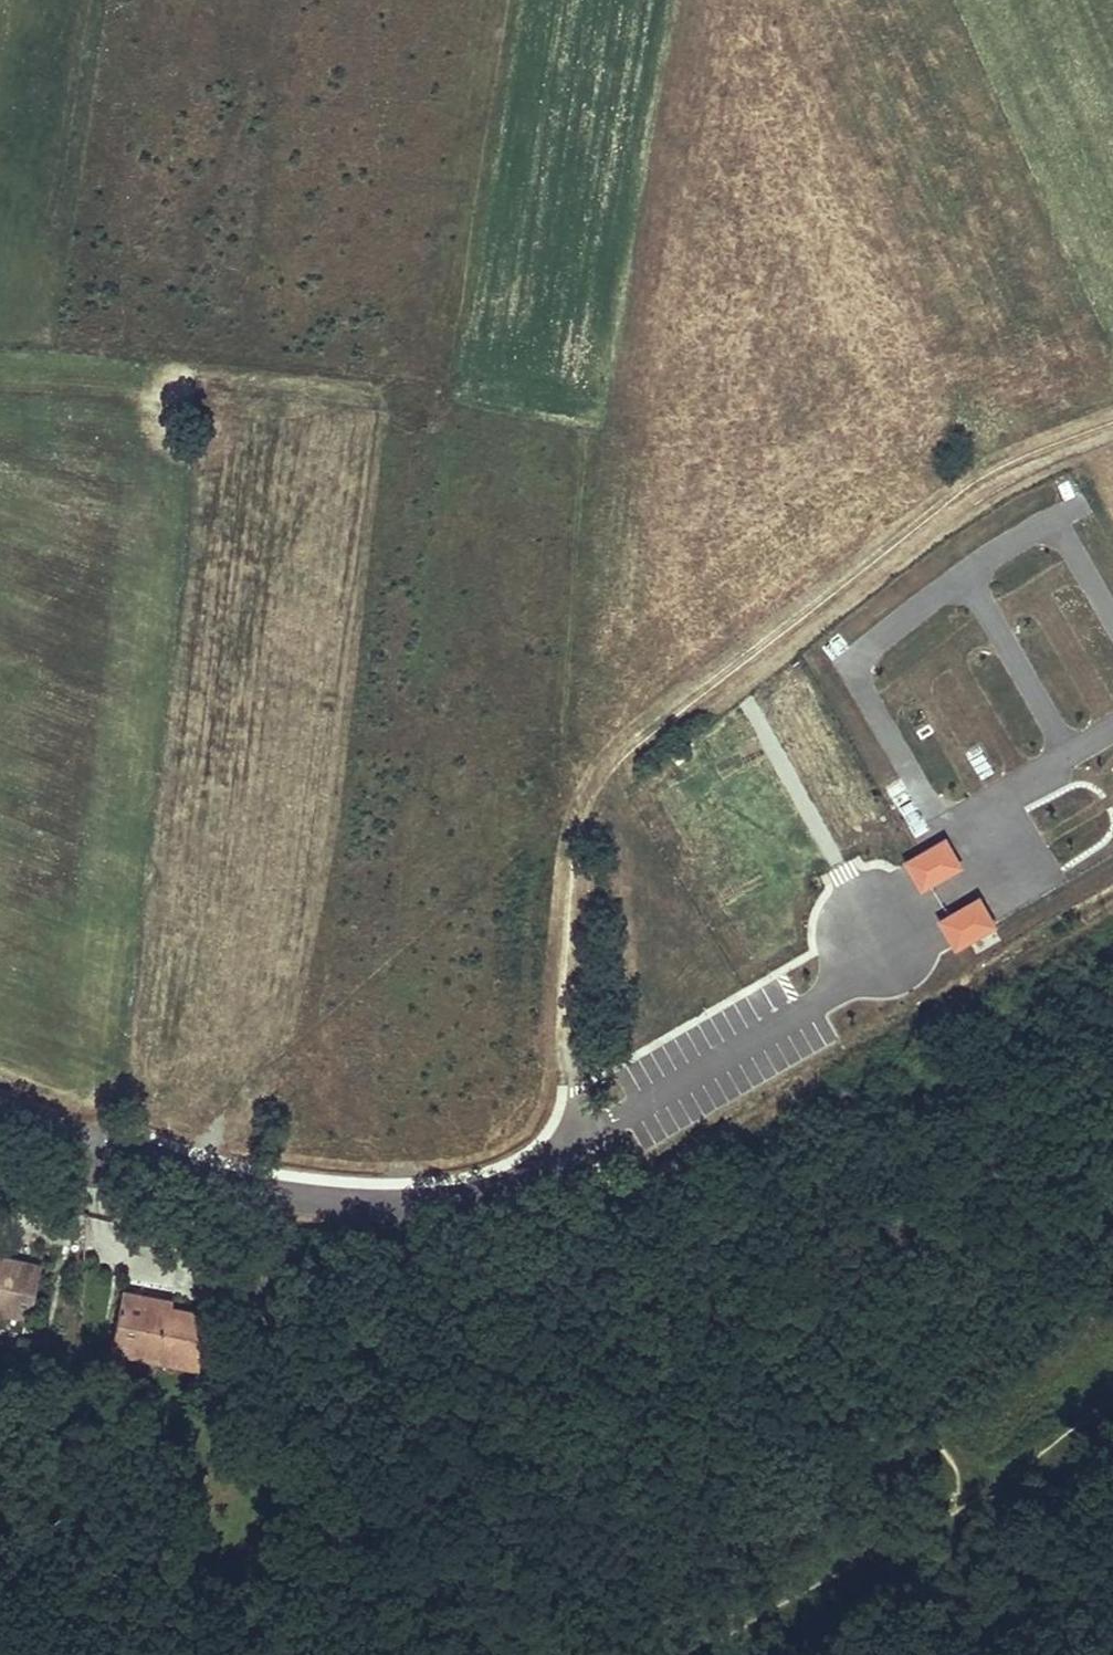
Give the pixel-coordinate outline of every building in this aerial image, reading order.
[(948,834),(905,859),(922,889),(965,865),(948,834)] [(982,891),(938,916),(956,947),(1000,922),(982,891)] [(0,1257),(0,1309),(28,1315),(34,1291),(22,1288),(28,1263),(0,1257)] [(40,1266),(28,1263),(22,1288),(34,1291),(40,1266)] [(198,1365),(208,1314),(170,1307),(160,1305),(161,1299),(122,1292),(111,1347),(198,1365)]
